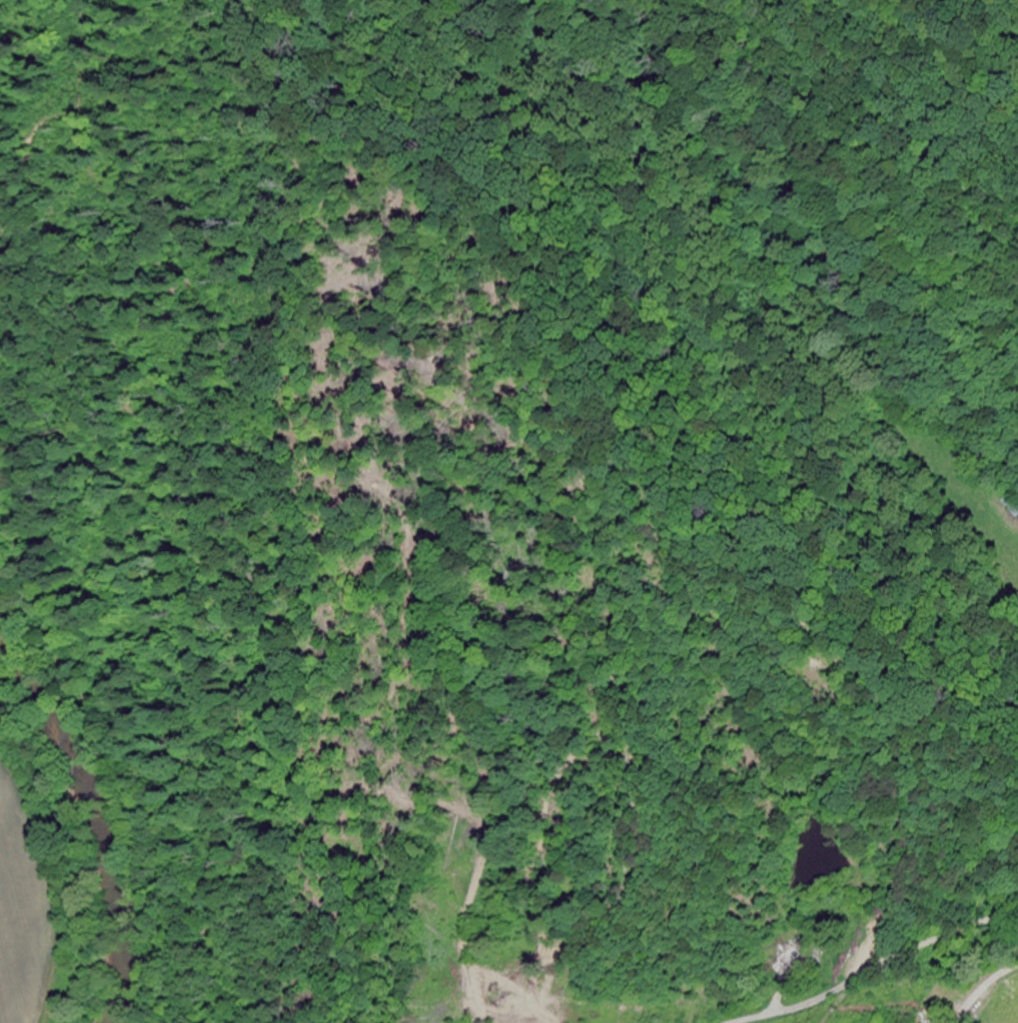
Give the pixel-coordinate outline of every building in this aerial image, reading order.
[(804,960),(792,948),(771,969),(783,981),(804,960)]
